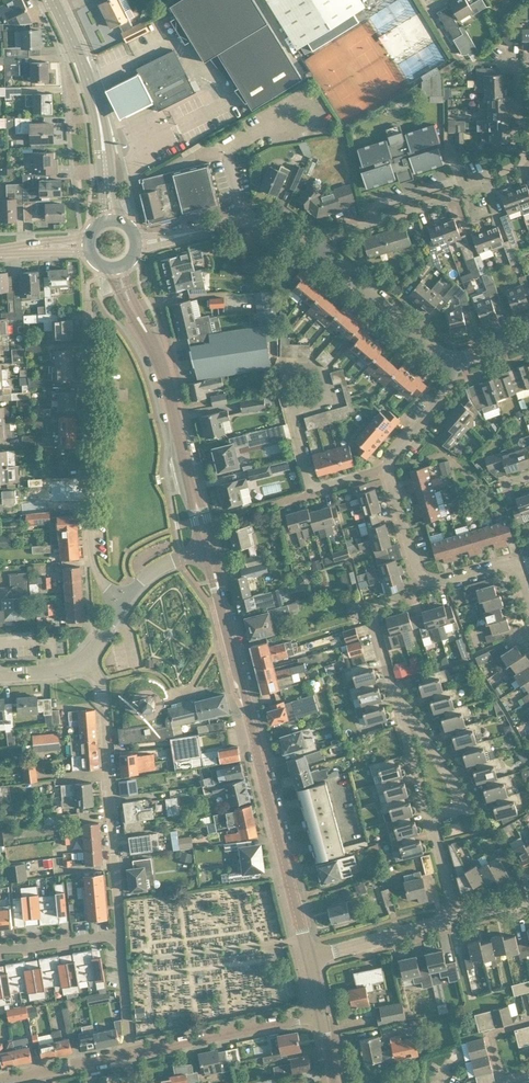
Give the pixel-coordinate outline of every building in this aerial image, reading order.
[(12,1),(0,6),(0,9),(6,20),(8,19),(10,23),(32,23),(24,6),(26,5),(23,0),(13,0),(12,1)] [(100,4),(104,13),(105,12),(112,27),(119,24),(123,32),(122,33),(127,41),(149,30),(144,22),(133,27),(129,19),(135,16),(127,0),(109,0),(100,4)] [(170,6),(177,17),(172,20),(186,43),(191,40),(205,62),(218,54),(268,23),(254,0),(180,0),(170,6)] [(297,49),(300,47),(305,54),(313,49),(313,50),(360,22),(355,13),(366,6),(362,0),(267,0),(297,49)] [(437,12),(446,26),(447,26),(452,35),(451,36),(460,51),(464,54),(467,52),(469,54),(477,49),(463,25),(459,26),(454,19),(457,17),(459,20),(471,13),(472,15),(487,6),(483,0),(477,0),(469,5),(466,0),(456,0),(449,4),(452,7),(449,9),(447,7),(442,10),(442,9),(437,12)] [(268,23),(218,54),(252,110),(303,79),(268,23)] [(4,47),(4,56),(18,56),(30,55),(29,47),(41,47),(40,30),(23,30),(23,38),(23,47),(4,47)] [(507,33),(502,38),(510,46),(515,41),(507,33)] [(154,60),(154,59),(137,68),(139,72),(158,111),(196,92),(189,78),(189,77),(188,78),(187,74),(185,70),(182,64),(180,60),(179,58),(179,57),(178,57),(177,55),(178,55),(177,54),(176,52),(175,49),(173,50),(173,51),(169,52),(167,53),(167,54),(162,56),(161,56),(159,57),(160,57),(154,60)] [(18,56),(4,56),(5,64),(5,68),(12,68),(11,64),(18,64),(18,56)] [(440,69),(443,74),(458,65),(455,60),(440,69)] [(20,75),(24,75),(24,81),(49,80),(48,62),(32,62),(32,63),(20,63),(20,75)] [(475,81),(475,86),(502,86),(502,74),(485,75),(484,68),(477,68),(477,81),(475,81)] [(422,81),(422,96),(443,95),(443,88),(443,77),(440,70),(422,81)] [(137,71),(105,88),(120,116),(151,99),(137,71)] [(502,86),(475,86),(475,91),(484,91),(484,97),(506,97),(503,97),(502,86)] [(22,87),(5,87),(5,95),(6,99),(12,99),(12,95),(22,94),(22,87)] [(34,111),(40,111),(51,111),(51,102),(52,102),(52,93),(41,93),(34,94),(26,94),(26,106),(34,105),(34,111)] [(479,98),(479,109),(506,108),(506,97),(484,97),(484,98),(479,98)] [(506,108),(479,109),(479,114),(488,113),(488,119),(488,120),(506,119),(506,108)] [(6,118),(6,121),(16,121),(16,133),(31,132),(32,141),(54,141),(53,123),(32,124),(31,117),(6,118)] [(488,119),(482,119),(483,131),(510,130),(510,126),(512,126),(512,120),(510,120),(510,119),(506,119),(488,120),(488,119)] [(466,120),(456,120),(456,131),(461,131),(461,124),(466,124),(466,120)] [(395,173),(397,173),(400,182),(414,178),(411,168),(413,168),(415,172),(444,163),(439,147),(442,147),(440,141),(435,124),(405,133),(407,138),(405,139),(402,131),(388,135),(391,143),(389,144),(387,139),(357,149),(362,164),(360,165),(362,171),(361,171),(367,188),(396,178),(395,173)] [(510,130),(483,131),(483,142),(492,142),(492,149),(507,149),(507,142),(510,142),(510,130)] [(331,146),(330,140),(317,142),(318,149),(331,146)] [(35,158),(35,174),(45,173),(58,173),(58,159),(54,159),(54,151),(26,152),(26,159),(35,158)] [(205,163),(189,167),(200,210),(221,205),(210,161),(205,163)] [(270,166),(265,177),(261,187),(277,195),(284,180),(287,182),(286,185),(295,189),(304,169),(295,165),(292,170),(289,169),(282,165),(279,171),(270,166)] [(189,167),(172,171),(183,214),(200,210),(189,167)] [(145,192),(141,193),(147,218),(149,218),(150,222),(183,214),(172,171),(143,178),(144,182),(143,182),(145,192)] [(348,180),(345,172),(331,177),(334,185),(348,180)] [(45,173),(35,174),(23,174),(23,181),(28,181),(28,188),(41,187),(41,195),(42,195),(50,195),(62,195),(61,179),(45,180),(45,173)] [(1,199),(1,210),(2,221),(17,220),(16,205),(24,205),(24,201),(23,183),(7,184),(7,199),(1,199)] [(513,188),(521,209),(523,215),(528,213),(528,191),(526,183),(513,188)] [(310,184),(305,191),(297,199),(317,217),(342,209),(341,204),(355,200),(350,184),(335,189),(336,190),(321,194),(310,184)] [(501,190),(502,192),(500,193),(508,214),(521,209),(513,188),(511,189),(511,187),(501,190)] [(37,200),(37,204),(37,215),(47,214),(47,220),(65,219),(64,203),(51,204),(50,200),(42,200),(37,200)] [(32,201),(24,201),(24,205),(25,221),(32,220),(32,201)] [(454,219),(442,224),(448,243),(456,240),(458,246),(463,244),(461,238),(454,219)] [(425,237),(429,248),(429,251),(432,258),(433,263),(435,265),(443,271),(437,253),(441,251),(442,249),(446,251),(450,249),(448,243),(442,224),(441,222),(428,226),(431,235),(425,237)] [(369,257),(379,254),(411,244),(405,225),(363,239),(369,257)] [(485,229),(484,229),(492,250),(504,245),(511,265),(517,263),(513,250),(509,240),(504,242),(498,226),(485,231),(485,229)] [(505,230),(509,240),(513,250),(519,248),(511,228),(505,230)] [(471,234),(475,244),(478,253),(491,248),(492,250),(484,229),(471,234)] [(463,247),(468,259),(475,278),(481,275),(481,274),(474,257),(470,244),(463,247)] [(161,259),(165,277),(192,271),(195,271),(193,260),(203,257),(201,248),(190,251),(190,250),(177,254),(178,255),(161,259)] [(244,271),(261,272),(266,272),(267,256),(244,255),(244,271)] [(480,255),(474,257),(481,274),(487,272),(480,255)] [(432,258),(418,274),(423,279),(435,265),(433,263),(432,258)] [(50,270),(51,281),(51,286),(52,295),(59,294),(58,286),(69,285),(68,269),(50,270)] [(301,269),(294,277),(292,280),(297,284),(293,289),(302,298),(316,281),(301,269)] [(21,292),(14,292),(16,312),(23,311),(22,299),(40,298),(39,291),(38,271),(31,272),(31,271),(24,272),(24,281),(20,281),(21,292)] [(192,271),(165,277),(169,292),(188,288),(189,294),(198,294),(207,293),(203,279),(194,281),(192,271)] [(485,297),(474,301),(483,324),(498,318),(493,303),(501,300),(490,271),(482,274),(487,289),(483,291),(483,292),(485,297)] [(7,290),(8,298),(8,312),(16,312),(14,292),(14,280),(7,281),(7,272),(0,273),(0,290),(7,290)] [(511,302),(514,312),(528,307),(528,304),(524,291),(528,290),(528,285),(525,274),(518,277),(521,285),(506,290),(511,302)] [(278,290),(284,291),(287,277),(282,276),(278,290)] [(326,290),(316,281),(302,298),(312,305),(322,294),(326,290)] [(431,289),(421,281),(408,296),(418,305),(431,289)] [(431,289),(418,305),(420,303),(430,312),(443,297),(439,293),(443,289),(443,284),(439,281),(432,288),(431,289)] [(456,282),(447,293),(452,297),(461,287),(456,282)] [(272,291),(254,292),(259,325),(277,323),(272,291)] [(454,305),(456,310),(448,312),(452,332),(467,328),(463,313),(471,312),(466,291),(459,299),(460,303),(454,305)] [(331,302),(322,294),(312,305),(308,310),(317,318),(331,302)] [(45,297),(47,312),(55,312),(54,296),(45,297)] [(224,297),(210,298),(210,307),(225,306),(224,297)] [(181,339),(188,337),(209,332),(209,334),(214,333),(209,314),(195,318),(193,310),(190,299),(172,304),(181,339)] [(341,310),(331,302),(317,318),(327,327),(331,322),(341,310)] [(344,306),(341,310),(331,322),(340,330),(354,314),(344,306)] [(8,312),(1,312),(2,320),(24,318),(23,311),(16,312),(8,312)] [(60,312),(49,313),(38,313),(39,321),(46,321),(47,329),(54,329),(55,338),(60,338),(71,337),(71,331),(73,330),(72,320),(57,320),(56,313),(60,313),(60,312)] [(354,314),(340,330),(350,338),(364,322),(354,314)] [(8,334),(7,320),(0,320),(0,334),(8,334)] [(209,332),(188,337),(198,378),(271,367),(264,325),(214,333),(209,334),(209,332)] [(364,332),(355,343),(351,348),(360,356),(374,340),(364,332)] [(0,334),(0,350),(9,349),(8,334),(0,334)] [(360,356),(370,364),(380,353),(384,348),(374,340),(360,356)] [(26,345),(26,352),(42,351),(41,344),(26,345)] [(12,348),(12,349),(13,356),(26,355),(25,347),(12,348)] [(52,365),(74,364),(73,349),(56,350),(51,351),(52,358),(56,358),(57,364),(52,365)] [(324,349),(316,359),(321,363),(329,353),(324,349)] [(329,353),(321,363),(326,367),(334,357),(329,353)] [(366,369),(368,370),(375,377),(389,361),(380,353),(370,364),(366,369)] [(389,361),(375,377),(385,385),(389,381),(399,369),(398,369),(389,361)] [(2,378),(8,377),(8,376),(9,376),(8,370),(7,370),(7,368),(2,368),(1,363),(0,363),(0,378),(2,378)] [(46,386),(46,387),(62,387),(62,386),(59,386),(59,380),(74,379),(74,364),(52,365),(53,378),(33,379),(32,376),(28,376),(30,386),(46,386)] [(389,381),(398,389),(412,373),(402,364),(398,369),(399,369),(389,381)] [(512,381),(516,393),(517,392),(519,398),(528,395),(528,368),(528,365),(525,366),(525,364),(517,367),(519,371),(515,372),(516,373),(510,375),(512,381)] [(343,368),(331,372),(330,372),(332,378),(345,375),(343,368)] [(412,373),(398,389),(408,397),(412,392),(417,396),(427,385),(412,373)] [(492,378),(489,379),(497,402),(498,401),(497,400),(516,393),(512,381),(507,383),(504,377),(500,378),(499,374),(492,376),(492,378)] [(345,375),(332,378),(334,385),(341,383),(346,381),(345,375)] [(222,376),(198,381),(187,383),(191,401),(206,397),(205,389),(224,385),(222,376)] [(0,378),(0,394),(12,393),(12,392),(12,386),(3,387),(2,378),(0,378)] [(479,393),(469,397),(477,409),(482,407),(484,412),(499,407),(497,402),(489,379),(479,383),(481,387),(477,389),(479,393)] [(23,391),(12,392),(12,393),(12,400),(17,399),(31,398),(29,384),(22,384),(23,391)] [(351,397),(347,384),(342,386),(346,398),(351,397)] [(46,387),(46,392),(51,392),(51,399),(60,399),(59,408),(76,408),(76,407),(78,407),(78,399),(76,399),(76,392),(62,392),(62,387),(46,387)] [(226,392),(211,396),(213,406),(228,403),(226,392)] [(451,412),(469,427),(471,429),(474,425),(474,420),(472,419),(478,412),(477,409),(469,397),(466,393),(459,401),(461,403),(458,407),(456,406),(451,412)] [(264,397),(240,401),(242,412),(266,408),(264,397)] [(355,410),(352,400),(347,402),(349,411),(355,410)] [(344,405),(338,407),(342,420),(348,418),(346,412),(344,406),(344,405)] [(338,407),(332,409),(336,422),(342,420),(338,407)] [(336,422),(332,409),(326,411),(329,424),(336,422)] [(220,412),(220,411),(201,416),(207,438),(225,433),(225,432),(232,430),(230,419),(228,410),(220,412)] [(380,411),(373,419),(389,433),(400,420),(390,410),(385,415),(380,411)] [(323,412),(316,414),(320,426),(326,424),(323,412)] [(443,432),(437,439),(448,449),(458,437),(460,438),(469,427),(451,412),(446,418),(447,419),(443,424),(448,428),(443,432)] [(320,426),(316,414),(310,415),(314,428),(320,426)] [(310,415),(304,417),(308,430),(314,428),(310,415)] [(60,416),(60,431),(76,431),(76,430),(78,430),(78,424),(76,424),(76,416),(60,416)] [(373,419),(362,432),(378,446),(389,433),(373,419)] [(0,422),(0,438),(15,437),(14,430),(5,430),(5,422),(0,422)] [(489,427),(493,432),(498,428),(495,423),(489,427)] [(283,424),(266,429),(269,441),(286,437),(283,424)] [(53,430),(52,446),(60,446),(60,453),(68,453),(68,454),(69,454),(69,446),(76,446),(76,431),(60,431),(53,430)] [(356,449),(358,451),(367,459),(378,446),(362,432),(355,440),(360,444),(356,449)] [(218,472),(240,467),(234,446),(248,442),(246,434),(229,438),(231,443),(212,448),(218,472)] [(514,451),(521,469),(528,466),(528,465),(528,464),(528,443),(526,444),(523,436),(520,437),(518,442),(519,444),(521,448),(514,451)] [(37,442),(23,443),(23,450),(37,450),(37,442)] [(349,444),(337,447),(342,468),(355,464),(349,444)] [(337,447),(324,451),(330,471),(342,468),(337,447)] [(502,450),(501,452),(485,458),(489,470),(504,465),(507,472),(512,470),(513,472),(521,469),(514,451),(509,453),(507,449),(505,448),(502,450)] [(16,465),(16,464),(14,464),(14,450),(7,450),(0,451),(0,466),(16,465)] [(324,451),(323,451),(312,454),(318,475),(330,471),(324,451)] [(449,460),(440,462),(435,464),(436,467),(441,466),(444,475),(452,473),(449,460)] [(0,466),(0,482),(17,481),(16,465),(0,466)] [(270,465),(249,471),(251,479),(272,474),(270,465)] [(52,466),(52,476),(69,476),(69,466),(52,466)] [(407,479),(408,485),(431,479),(427,466),(411,471),(413,477),(407,479)] [(439,476),(431,479),(433,486),(441,483),(439,476)] [(238,480),(237,480),(218,485),(224,507),(242,503),(243,506),(252,504),(246,478),(238,480)] [(431,479),(408,485),(410,492),(416,490),(418,496),(434,491),(433,486),(431,479)] [(53,486),(51,486),(51,502),(54,502),(62,502),(77,502),(76,485),(65,485),(65,482),(53,482),(53,486)] [(368,482),(352,487),(354,494),(358,493),(359,498),(351,501),(352,507),(378,500),(375,488),(370,490),(368,482)] [(414,504),(416,511),(438,504),(434,491),(418,496),(420,502),(414,504)] [(516,518),(516,519),(523,517),(522,514),(528,512),(528,493),(528,492),(521,494),(521,496),(516,498),(518,505),(512,507),(516,518)] [(378,500),(352,507),(354,513),(363,510),(366,522),(378,518),(376,512),(381,510),(378,500)] [(47,511),(45,501),(21,504),(23,513),(44,511),(47,511)] [(438,504),(416,511),(418,517),(424,515),(425,522),(442,517),(438,504)] [(460,505),(452,507),(454,513),(462,511),(461,506),(460,505)] [(331,506),(320,509),(328,534),(335,532),(332,524),(341,521),(336,507),(331,509),(331,506)] [(308,508),(297,511),(305,537),(310,535),(307,527),(312,525),(314,530),(314,529),(309,512),(308,508)] [(320,509),(309,512),(314,529),(319,528),(321,536),(328,534),(320,509)] [(44,511),(26,514),(28,524),(43,522),(43,524),(49,523),(50,530),(78,528),(78,525),(79,525),(79,518),(77,518),(77,515),(50,517),(50,511),(47,511),(44,511)] [(286,514),(289,525),(291,532),(297,530),(301,546),(307,544),(305,537),(297,511),(286,514)] [(358,542),(362,541),(370,539),(388,534),(385,523),(380,524),(378,518),(366,522),(369,534),(355,537),(357,543),(358,542)] [(508,520),(495,524),(501,546),(507,544),(506,538),(512,536),(508,520)] [(252,524),(229,529),(234,550),(244,547),(246,547),(249,546),(252,545),(248,532),(254,531),(252,524)] [(495,524),(482,527),(487,544),(493,542),(495,548),(501,546),(495,524)] [(482,527),(469,531),(476,553),(482,551),(481,545),(487,544),(482,527)] [(50,530),(51,544),(78,543),(77,528),(78,528),(50,530)] [(469,531),(457,535),(462,551),(468,549),(470,555),(476,553),(469,531)] [(11,546),(10,533),(0,534),(0,546),(11,546)] [(370,539),(362,541),(358,542),(360,550),(373,546),(376,557),(388,553),(386,546),(392,545),(388,534),(370,539)] [(457,535),(444,538),(451,561),(457,559),(455,553),(462,551),(457,535)] [(444,538),(442,539),(431,542),(436,558),(443,557),(444,563),(451,561),(444,538)] [(45,544),(36,545),(32,546),(33,553),(54,551),(54,548),(61,548),(62,559),(79,558),(78,543),(51,544),(45,544)] [(348,548),(333,552),(336,560),(350,556),(348,548)] [(334,554),(322,558),(323,564),(336,560),(333,552),(334,554)] [(366,571),(369,579),(403,569),(401,564),(398,565),(396,559),(390,560),(388,553),(376,557),(379,567),(366,571)] [(252,557),(245,558),(247,566),(248,566),(248,567),(249,568),(266,563),(264,554),(257,555),(252,557)] [(312,561),(315,570),(322,568),(319,559),(312,561)] [(242,576),(231,579),(237,600),(251,596),(249,586),(256,584),(254,575),(268,572),(266,563),(249,568),(248,567),(240,569),(242,576)] [(63,575),(64,581),(81,580),(80,566),(65,567),(65,575),(63,575)] [(403,569),(369,579),(370,585),(376,583),(377,586),(376,587),(381,593),(381,595),(399,589),(396,582),(402,581),(400,574),(404,573),(403,569)] [(6,625),(6,622),(13,622),(13,620),(26,619),(25,597),(28,597),(27,571),(9,573),(10,587),(2,587),(0,587),(0,625),(6,625)] [(340,574),(343,585),(355,582),(353,571),(340,574)] [(301,574),(299,578),(300,583),(304,584),(309,583),(310,579),(309,575),(305,573),(301,574)] [(467,585),(469,591),(477,589),(480,600),(497,595),(494,584),(489,585),(488,579),(467,585)] [(81,580),(64,581),(66,581),(66,589),(64,589),(65,594),(82,593),(81,580)] [(251,596),(237,600),(240,612),(249,609),(250,611),(267,606),(268,609),(282,606),(277,590),(270,591),(251,596)] [(82,593),(65,594),(65,595),(67,595),(67,602),(65,602),(66,608),(83,607),(82,593)] [(477,608),(479,613),(504,606),(500,594),(497,595),(480,600),(480,601),(483,600),(485,606),(477,608)] [(345,599),(349,612),(362,608),(359,595),(345,599)] [(267,609),(268,612),(246,618),(251,638),(278,631),(276,622),(279,621),(278,617),(297,612),(295,603),(282,606),(268,609),(267,609)] [(436,603),(432,604),(442,639),(448,637),(446,631),(450,630),(460,627),(453,609),(446,611),(444,605),(437,607),(436,603)] [(435,640),(442,639),(432,604),(427,606),(428,609),(422,611),(423,614),(417,616),(417,615),(416,615),(424,642),(431,640),(428,628),(431,627),(435,640)] [(504,606),(479,613),(475,614),(477,619),(485,616),(487,623),(507,617),(504,618),(501,607),(504,606)] [(83,607),(66,608),(68,608),(68,616),(66,616),(67,622),(84,620),(83,607)] [(53,614),(53,609),(45,609),(37,609),(38,619),(46,618),(45,614),(53,614)] [(397,614),(406,644),(407,648),(413,646),(408,628),(412,627),(411,621),(408,611),(397,614)] [(388,623),(382,625),(389,649),(406,644),(397,614),(386,617),(388,623)] [(507,617),(487,623),(487,624),(490,623),(493,634),(510,629),(507,617)] [(355,627),(343,631),(346,642),(359,638),(355,627)] [(267,642),(251,646),(254,658),(293,647),(292,646),(297,645),(305,643),(304,640),(296,642),(296,641),(291,642),(291,640),(282,642),(282,643),(268,646),(267,642)] [(360,640),(341,645),(344,658),(351,656),(363,652),(360,640)] [(516,645),(507,651),(501,654),(508,664),(522,654),(516,645)] [(293,647),(254,658),(256,669),(273,664),(272,659),(294,654),(293,647)] [(459,656),(464,658),(469,656),(467,651),(462,648),(459,656)] [(493,658),(489,650),(475,657),(479,665),(493,658)] [(496,650),(491,653),(495,659),(499,656),(496,650)] [(363,652),(351,656),(354,666),(367,662),(367,661),(366,661),(363,653),(363,652)] [(508,664),(508,665),(510,663),(514,669),(508,673),(510,677),(528,665),(528,658),(525,653),(522,654),(508,664)] [(410,658),(412,665),(414,672),(420,670),(417,656),(410,658)] [(325,665),(328,673),(336,671),(333,662),(325,665)] [(349,688),(371,683),(377,681),(377,680),(378,680),(379,679),(380,677),(379,676),(379,674),(378,673),(376,673),(375,673),(374,668),(367,670),(365,664),(368,663),(368,662),(367,663),(367,662),(354,666),(344,669),(347,680),(354,678),(356,686),(349,688)] [(273,664),(256,669),(260,682),(292,673),(305,670),(303,663),(274,671),(273,664)] [(412,665),(394,670),(396,677),(414,672),(412,665)] [(510,677),(508,679),(510,683),(511,682),(515,688),(520,685),(528,679),(528,665),(510,677)] [(419,683),(420,688),(419,689),(418,690),(418,691),(418,693),(418,694),(420,695),(421,696),(422,695),(423,696),(456,686),(443,690),(441,682),(448,680),(445,669),(421,675),(421,676),(424,675),(426,681),(419,683)] [(292,673),(260,682),(263,693),(274,690),(278,689),(280,689),(278,685),(294,681),(292,673)] [(520,685),(521,685),(524,683),(528,691),(528,679),(520,685)] [(371,683),(349,688),(352,699),(359,697),(362,705),(355,707),(382,700),(382,699),(384,699),(384,697),(385,696),(385,694),(384,693),(383,692),(381,692),(380,692),(379,687),(372,689),(371,683)] [(456,686),(423,696),(435,693),(437,699),(430,700),(432,705),(430,706),(429,707),(429,709),(429,710),(430,711),(431,712),(432,713),(434,713),(467,704),(454,707),(452,699),(459,697),(456,686)] [(495,689),(499,695),(503,692),(499,686),(495,689)] [(283,694),(282,688),(280,689),(278,689),(274,690),(276,696),(283,694)] [(227,703),(225,694),(195,701),(195,699),(189,700),(187,703),(185,704),(181,702),(171,704),(172,707),(168,708),(169,715),(168,716),(167,716),(166,717),(166,718),(165,718),(165,720),(165,721),(166,723),(164,724),(164,723),(153,725),(152,724),(145,725),(131,727),(130,722),(123,723),(124,733),(123,733),(122,734),(121,735),(120,737),(120,738),(121,743),(120,743),(120,744),(170,738),(174,737),(172,725),(200,718),(198,710),(227,703)] [(283,702),(282,702),(271,705),(272,709),(268,711),(272,723),(288,718),(289,722),(298,719),(297,717),(319,711),(314,694),(284,704),(283,702)] [(18,697),(19,708),(19,713),(38,711),(44,710),(44,714),(52,713),(52,710),(51,698),(37,699),(37,696),(18,697)] [(155,706),(164,705),(162,698),(154,700),(152,698),(151,697),(149,697),(147,696),(145,697),(143,697),(141,698),(140,699),(139,701),(138,703),(125,705),(126,713),(139,710),(140,711),(142,713),(144,713),(146,714),(147,714),(149,713),(151,713),(153,711),(154,710),(155,708),(155,706)] [(493,698),(497,716),(505,714),(495,697),(493,698)] [(0,698),(0,729),(6,729),(6,731),(12,731),(11,729),(14,729),(14,725),(13,714),(5,714),(4,698),(0,698)] [(382,700),(355,707),(358,718),(365,716),(367,725),(373,723),(388,719),(387,718),(389,718),(390,716),(390,715),(390,713),(389,712),(388,711),(387,711),(385,711),(384,706),(377,708),(376,702),(382,700)] [(229,712),(227,703),(198,710),(200,718),(200,719),(218,714),(229,712)] [(467,704),(434,713),(446,710),(448,716),(442,718),(443,723),(441,724),(440,725),(440,726),(440,727),(441,729),(442,730),(443,730),(445,730),(478,721),(466,725),(463,717),(470,715),(467,704)] [(52,710),(52,713),(53,723),(60,723),(59,709),(52,710)] [(69,711),(69,722),(70,726),(80,725),(96,724),(95,709),(69,711)] [(225,721),(214,722),(208,723),(209,732),(226,729),(225,721)] [(478,721),(445,730),(445,731),(457,728),(459,734),(452,735),(454,740),(452,741),(452,742),(451,743),(451,745),(452,746),(453,747),(454,748),(456,748),(489,739),(483,740),(481,732),(478,721)] [(367,725),(361,727),(366,745),(378,742),(393,738),(391,731),(386,732),(385,728),(375,731),(373,723),(367,725)] [(68,740),(68,741),(97,739),(96,724),(80,725),(80,734),(70,734),(71,740),(68,740)] [(503,727),(506,733),(512,731),(510,724),(503,727)] [(301,729),(291,733),(281,736),(283,745),(281,745),(284,753),(295,750),(297,756),(292,758),(317,750),(313,738),(304,738),(301,729)] [(174,737),(170,738),(176,770),(207,765),(240,759),(238,745),(202,752),(199,733),(174,737)] [(59,735),(33,737),(34,744),(60,742),(59,735)] [(97,739),(68,741),(68,744),(71,744),(72,755),(98,753),(97,739)] [(489,739),(456,748),(468,745),(469,751),(463,753),(464,758),(463,758),(462,760),(462,761),(462,762),(462,764),(463,765),(465,765),(466,765),(466,766),(499,757),(499,756),(487,760),(485,752),(492,750),(489,739)] [(60,742),(34,744),(34,751),(61,749),(60,742)] [(378,742),(366,745),(371,764),(398,756),(396,749),(391,750),(390,747),(380,750),(378,742)] [(288,759),(292,773),(309,768),(308,762),(325,757),(324,754),(327,754),(325,748),(317,750),(292,758),(288,759)] [(524,751),(518,754),(522,762),(528,759),(524,751)] [(98,753),(72,755),(73,770),(83,769),(100,768),(98,753)] [(120,754),(121,764),(154,761),(154,758),(153,753),(137,755),(137,753),(120,754)] [(375,783),(375,784),(403,776),(404,775),(405,773),(406,772),(405,771),(405,770),(404,769),(402,768),(401,768),(399,763),(393,765),(391,759),(398,757),(398,756),(371,764),(370,764),(373,775),(380,773),(382,781),(375,783)] [(499,757),(466,766),(467,766),(478,763),(480,769),(473,770),(475,775),(473,776),(472,777),(472,779),(472,780),(473,782),(474,782),(475,783),(477,783),(509,774),(497,777),(495,769),(502,767),(499,757)] [(154,761),(121,764),(122,774),(139,773),(139,771),(155,769),(154,761)] [(213,775),(215,783),(231,778),(232,779),(244,776),(241,762),(217,768),(218,773),(213,775)] [(35,764),(23,766),(25,782),(37,780),(35,764)] [(309,768),(292,773),(297,787),(339,773),(338,769),(331,771),(331,773),(327,774),(326,771),(329,770),(328,767),(311,772),(309,768)] [(509,774),(477,783),(488,780),(490,786),(484,788),(485,793),(484,794),(483,795),(482,796),(482,798),(483,799),(484,800),(485,801),(487,800),(487,801),(519,792),(508,795),(505,787),(512,785),(509,774)] [(244,776),(232,779),(232,782),(212,787),(213,792),(226,789),(230,805),(250,800),(244,776)] [(403,776),(375,784),(378,794),(385,792),(387,800),(380,802),(381,803),(408,795),(410,794),(410,793),(411,791),(410,789),(410,788),(409,788),(407,787),(406,787),(405,782),(398,784),(397,778),(403,776)] [(138,793),(136,778),(119,781),(121,796),(138,793)] [(326,781),(308,786),(297,789),(300,799),(304,798),(305,802),(301,803),(306,822),(310,821),(311,825),(336,818),(326,781)] [(63,784),(64,791),(64,796),(93,793),(92,782),(63,784)] [(11,800),(9,784),(0,785),(0,801),(11,800)] [(519,792),(487,801),(498,798),(500,804),(494,806),(495,811),(494,811),(493,813),(492,814),(492,816),(493,817),(494,818),(496,818),(497,818),(497,819),(518,813),(515,805),(522,803),(519,792)] [(93,793),(64,796),(65,807),(93,805),(93,793)] [(408,795),(381,803),(383,813),(390,811),(393,819),(386,821),(413,814),(415,813),(416,812),(416,810),(416,808),(415,807),(414,807),(412,806),(411,806),(410,801),(403,803),(402,797),(408,795)] [(124,822),(142,819),(154,818),(152,807),(144,808),(143,805),(141,802),(138,801),(134,801),(134,800),(123,801),(125,811),(122,811),(124,822)] [(214,814),(216,822),(223,821),(253,814),(251,804),(240,807),(235,808),(235,810),(214,814)] [(44,816),(45,823),(80,820),(79,813),(57,815),(57,816),(44,816)] [(223,821),(216,822),(215,822),(217,829),(229,826),(230,829),(239,827),(256,824),(253,814),(223,821)] [(413,814),(386,821),(389,832),(396,830),(398,838),(391,840),(391,841),(418,833),(420,832),(421,831),(421,829),(421,827),(420,826),(419,826),(418,825),(416,825),(415,820),(409,822),(407,816),(413,814)] [(142,819),(124,822),(126,833),(126,832),(144,830),(143,828),(159,826),(158,817),(142,819)] [(308,827),(311,838),(313,846),(317,845),(318,849),(314,850),(317,860),(327,857),(327,856),(344,851),(361,847),(369,845),(367,839),(360,841),(343,845),(336,818),(311,825),(312,826),(308,827)] [(84,830),(82,830),(82,836),(83,836),(83,837),(100,836),(99,822),(84,823),(84,830)] [(513,822),(502,828),(505,833),(515,827),(513,822)] [(239,827),(230,829),(227,830),(228,833),(226,834),(227,841),(247,836),(258,834),(256,824),(239,827)] [(4,829),(5,841),(14,840),(13,828),(4,829)] [(148,832),(126,835),(127,845),(129,852),(150,849),(148,832)] [(418,833),(391,841),(394,851),(401,849),(403,858),(424,852),(425,851),(426,850),(426,848),(426,847),(425,846),(424,845),(423,844),(422,844),(420,839),(414,841),(412,835),(419,833),(418,833)] [(100,836),(83,837),(83,838),(85,837),(85,845),(83,845),(84,851),(86,851),(101,849),(100,836)] [(178,838),(179,849),(193,847),(192,836),(178,838)] [(465,844),(463,840),(452,843),(455,849),(465,844)] [(243,848),(242,841),(224,843),(225,850),(242,848),(245,870),(228,872),(229,881),(250,878),(249,871),(262,869),(261,861),(262,861),(261,854),(260,854),(259,845),(243,848)] [(524,842),(513,848),(522,864),(528,860),(528,852),(525,845),(524,842)] [(449,844),(448,844),(462,893),(463,893),(462,892),(474,886),(466,870),(452,844),(449,844)] [(502,848),(496,852),(499,858),(500,858),(499,856),(505,853),(502,848)] [(64,865),(85,864),(102,863),(101,849),(86,851),(86,858),(71,859),(63,859),(64,865)] [(336,859),(318,864),(320,872),(319,872),(322,883),(333,880),(341,877),(346,876),(353,874),(350,865),(356,863),(354,854),(336,859)] [(430,854),(421,856),(426,874),(434,872),(430,854)] [(153,872),(151,858),(133,860),(134,868),(128,869),(131,891),(147,889),(145,874),(153,872)] [(466,870),(474,886),(484,880),(474,860),(473,858),(468,860),(472,867),(466,870)] [(478,858),(474,860),(484,880),(486,883),(496,878),(489,864),(488,862),(482,865),(478,858)] [(499,858),(489,864),(496,878),(498,881),(509,875),(500,858),(499,858)] [(26,862),(7,864),(9,881),(28,878),(26,862)] [(84,876),(85,886),(105,884),(104,873),(101,873),(101,870),(84,872),(85,874),(84,875),(84,876)] [(405,881),(406,887),(409,897),(418,895),(420,901),(428,900),(426,893),(422,877),(420,871),(413,873),(415,879),(405,881)] [(48,894),(50,923),(60,922),(59,914),(67,914),(64,882),(55,883),(56,894),(48,894)] [(83,886),(84,898),(106,895),(105,884),(85,886),(83,886)] [(48,894),(39,895),(38,885),(30,886),(33,917),(40,916),(41,924),(50,923),(48,894)] [(30,886),(21,886),(22,897),(13,898),(16,926),(26,925),(25,918),(33,917),(30,886)] [(389,888),(381,890),(386,906),(394,904),(390,893),(389,888)] [(106,895),(84,898),(85,909),(107,907),(106,895)] [(352,899),(339,903),(329,906),(333,922),(356,916),(352,899)] [(12,927),(10,905),(0,906),(0,928),(12,927)] [(108,918),(107,907),(85,909),(86,920),(108,918)] [(503,934),(491,937),(497,961),(501,960),(500,953),(506,952),(507,955),(508,955),(503,934)] [(503,934),(508,955),(519,952),(515,935),(504,938),(503,934)] [(480,939),(480,940),(484,960),(491,959),(493,966),(498,965),(497,961),(491,937),(492,940),(481,943),(480,939)] [(484,960),(480,940),(468,942),(472,960),(483,957),(484,960)] [(426,953),(429,967),(430,971),(439,969),(441,977),(448,975),(449,982),(460,979),(455,961),(446,963),(443,949),(426,953)] [(83,951),(87,980),(96,978),(98,989),(99,988),(106,987),(101,956),(93,957),(92,950),(83,951)] [(68,967),(73,997),(75,997),(78,996),(78,992),(81,991),(79,981),(87,980),(83,951),(73,953),(74,960),(67,962),(68,967)] [(58,955),(49,957),(54,985),(62,984),(64,994),(67,994),(68,998),(73,997),(68,967),(67,962),(60,963),(58,955)] [(416,955),(399,959),(403,978),(413,975),(414,983),(422,982),(423,988),(433,985),(430,971),(429,967),(419,969),(416,955)] [(33,967),(34,973),(39,999),(47,997),(45,987),(54,985),(49,957),(39,958),(40,966),(33,967)] [(39,999),(34,973),(33,967),(26,968),(25,961),(15,963),(20,991),(28,990),(30,1000),(39,999)] [(1,979),(5,1004),(13,1003),(11,992),(20,991),(15,963),(6,964),(7,972),(0,973),(0,976),(1,979)] [(373,989),(372,982),(384,979),(381,967),(354,973),(357,986),(349,988),(353,1007),(370,1004),(367,991),(373,989)] [(512,985),(514,995),(528,991),(528,981),(528,980),(512,985)] [(98,996),(87,998),(89,1006),(100,1003),(98,996)] [(66,998),(68,1007),(69,1010),(78,1009),(75,997),(73,997),(68,998),(66,998)] [(402,1001),(375,1007),(379,1025),(406,1019),(402,1001)] [(29,1017),(27,1005),(7,1009),(9,1020),(29,1017)] [(508,1005),(491,1010),(496,1027),(513,1022),(508,1005)] [(68,1007),(63,1008),(68,1035),(74,1034),(69,1010),(68,1007)] [(491,1010),(485,1011),(475,1014),(479,1031),(496,1027),(491,1010)] [(94,1032),(97,1046),(119,1042),(118,1035),(123,1034),(122,1021),(113,1022),(114,1028),(94,1032)] [(79,1033),(80,1039),(82,1050),(97,1046),(94,1032),(93,1024),(82,1026),(83,1032),(79,1033)] [(515,1029),(519,1046),(528,1044),(528,1025),(515,1029)] [(52,1031),(54,1041),(57,1055),(72,1052),(69,1037),(63,1039),(61,1029),(52,1031)] [(271,1047),(273,1054),(287,1052),(300,1049),(299,1041),(299,1042),(297,1032),(279,1035),(281,1045),(271,1047)] [(379,1035),(370,1037),(359,1039),(364,1063),(380,1060),(381,1063),(401,1058),(418,1055),(415,1037),(401,1040),(400,1034),(390,1036),(393,1048),(382,1051),(379,1035)] [(17,1063),(32,1060),(27,1035),(12,1038),(14,1049),(17,1063)] [(467,1042),(471,1058),(488,1054),(484,1037),(467,1042)] [(14,1049),(12,1038),(8,1039),(5,1047),(5,1051),(4,1051),(4,1048),(2,1042),(0,1042),(0,1060),(1,1060),(2,1066),(17,1063),(14,1049)] [(39,1044),(40,1047),(42,1058),(57,1055),(54,1041),(39,1044)] [(238,1047),(226,1050),(229,1063),(240,1061),(238,1050),(245,1048),(244,1042),(237,1043),(238,1047)] [(199,1053),(201,1064),(202,1071),(221,1067),(222,1072),(230,1070),(229,1063),(226,1050),(218,1051),(218,1049),(199,1053)] [(287,1052),(273,1054),(263,1056),(264,1063),(288,1058),(287,1052)] [(488,1054),(471,1058),(476,1075),(493,1071),(488,1054)] [(309,1055),(298,1057),(290,1058),(291,1063),(274,1066),(275,1075),(311,1068),(309,1055)] [(187,1082),(199,1080),(198,1071),(187,1073),(186,1064),(175,1066),(177,1075),(170,1075),(171,1079),(154,1081),(155,1082),(188,1082),(187,1082)] [(476,1075),(478,1082),(496,1082),(493,1071),(476,1075)] [(115,1075),(101,1076),(101,1082),(98,1082),(116,1082),(115,1075)]
